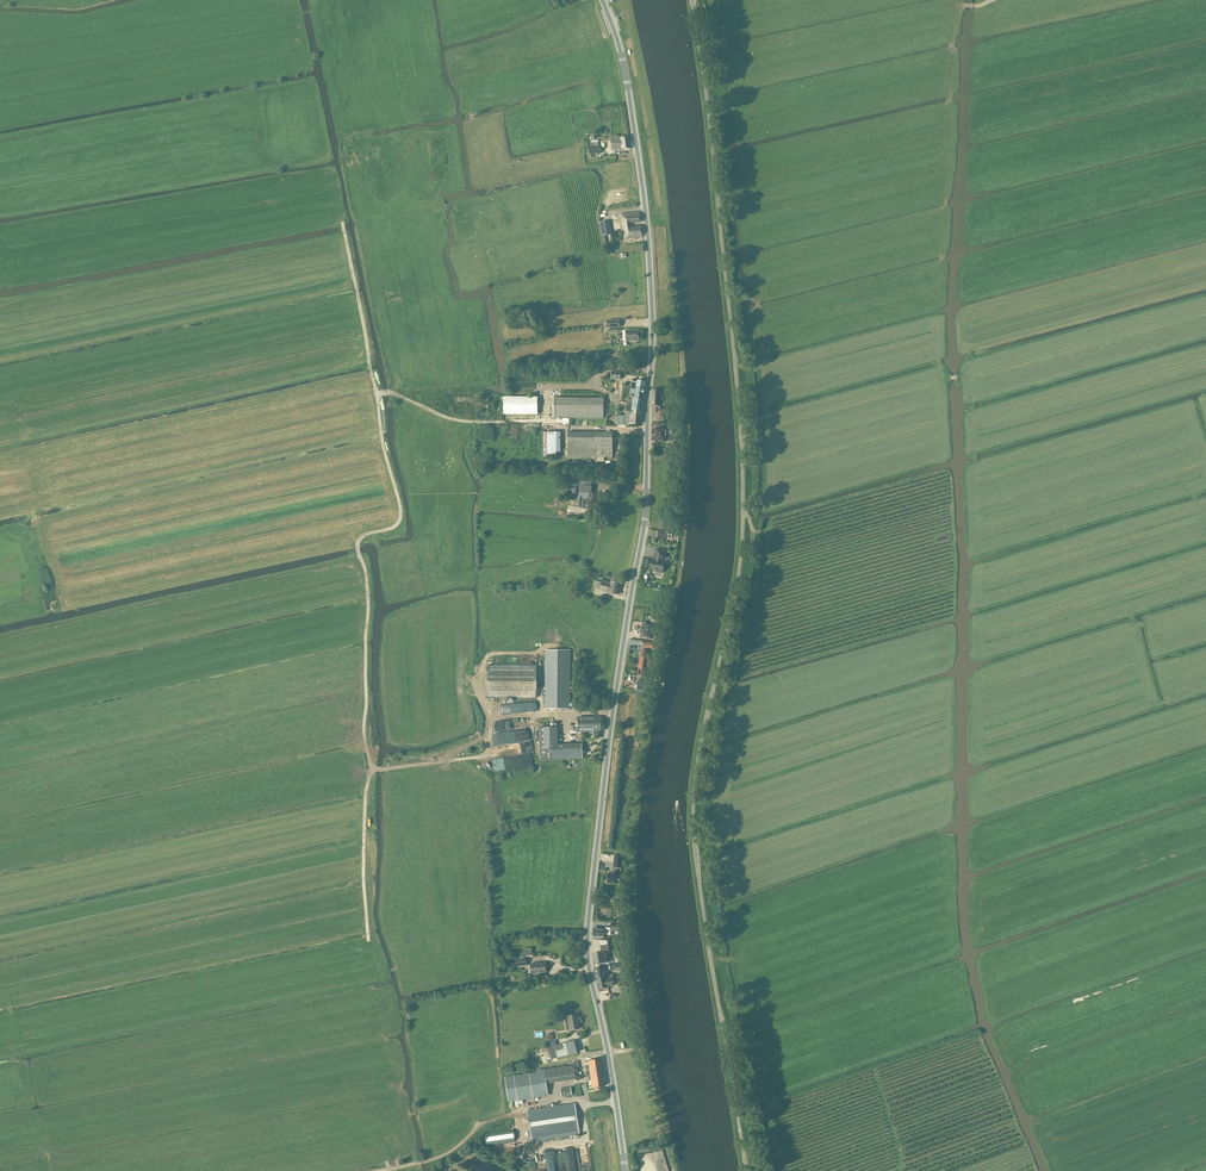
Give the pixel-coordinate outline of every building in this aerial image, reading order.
[(629,137),(620,138),(611,138),(612,150),(622,149),(631,149),(629,137)] [(598,146),(588,147),(588,154),(602,153),(601,145),(598,146)] [(623,227),(631,226),(631,224),(641,222),(640,212),(635,212),(621,214),(620,214),(623,227)] [(610,221),(600,222),(602,236),(612,235),(610,221)] [(641,225),(631,226),(623,227),(625,239),(643,237),(641,225)] [(620,320),(607,320),(607,328),(621,328),(620,320)] [(626,341),(640,341),(639,330),(626,331),(626,341)] [(615,416),(615,424),(629,424),(640,424),(641,415),(641,412),(646,382),(632,380),(629,399),(633,399),(632,403),(632,408),(627,408),(626,416),(615,416)] [(662,390),(653,390),(652,406),(661,406),(662,390)] [(505,396),(504,414),(539,415),(539,397),(505,396)] [(554,418),(598,418),(604,419),(604,398),(554,397),(554,418)] [(655,441),(666,441),(666,433),(672,433),(672,429),(666,429),(656,429),(655,436),(654,438),(654,440),(655,441)] [(544,457),(562,457),(561,431),(543,432),(544,457)] [(568,432),(568,459),(596,459),(595,457),(613,457),(613,432),(568,432)] [(580,485),(579,492),(591,493),(592,486),(580,485)] [(651,559),(649,569),(657,571),(657,572),(658,573),(660,574),(662,573),(662,572),(663,572),(665,562),(662,561),(662,558),(663,558),(665,550),(657,549),(654,560),(651,559)] [(602,580),(602,581),(602,582),(595,581),(594,587),(600,589),(600,590),(617,594),(620,582),(611,580),(611,582),(602,580)] [(651,624),(657,626),(659,620),(653,618),(651,624)] [(645,624),(644,633),(643,637),(650,639),(653,625),(645,624)] [(654,643),(644,641),(643,648),(653,650),(654,643)] [(642,649),(640,662),(641,662),(646,663),(647,659),(648,659),(651,659),(652,655),(648,654),(649,650),(642,649)] [(545,650),(545,656),(545,709),(570,709),(570,650),(545,650)] [(638,675),(645,676),(646,666),(650,667),(651,659),(648,659),(647,659),(646,663),(640,662),(638,675)] [(488,697),(536,697),(537,666),(488,665),(488,697)] [(637,688),(636,690),(643,692),(645,692),(649,693),(651,682),(638,680),(637,687),(637,688)] [(538,711),(537,702),(501,705),(502,714),(538,711)] [(602,717),(598,717),(594,717),(578,717),(578,732),(601,731),(602,717)] [(557,727),(539,727),(540,760),(582,759),(581,744),(558,745),(557,727)] [(530,729),(492,734),(494,747),(505,745),(507,756),(489,759),(491,771),(533,765),(531,753),(534,753),(532,741),(530,729)] [(614,867),(621,868),(623,856),(615,855),(614,867)] [(608,874),(607,882),(620,884),(621,875),(618,875),(618,871),(613,870),(613,875),(608,874)] [(622,931),(623,924),(611,923),(611,928),(611,930),(622,931)] [(606,927),(605,929),(595,928),(594,936),(605,937),(605,935),(610,935),(611,930),(611,928),(606,927)] [(607,962),(605,952),(609,951),(609,944),(600,945),(602,952),(595,953),(596,964),(607,962)] [(531,964),(532,973),(546,972),(545,962),(531,964)] [(594,969),(596,980),(607,978),(605,966),(594,969)] [(607,978),(596,980),(598,989),(609,987),(609,986),(615,985),(613,977),(607,978)] [(568,1016),(564,1016),(567,1031),(570,1030),(580,1028),(577,1014),(568,1016)] [(548,1047),(550,1059),(579,1052),(577,1040),(548,1047)] [(601,1058),(588,1060),(593,1088),(597,1087),(597,1088),(601,1088),(601,1086),(605,1085),(601,1058)] [(546,1084),(544,1069),(538,1070),(538,1072),(505,1078),(509,1102),(548,1096),(546,1084)] [(560,1088),(561,1097),(572,1095),(571,1087),(560,1088)] [(580,1134),(578,1123),(575,1103),(527,1110),(530,1130),(532,1141),(580,1134)] [(486,1133),(487,1141),(502,1140),(502,1142),(516,1141),(515,1130),(486,1133)] [(545,1153),(547,1170),(556,1170),(555,1163),(555,1160),(554,1160),(553,1152),(545,1153)]
